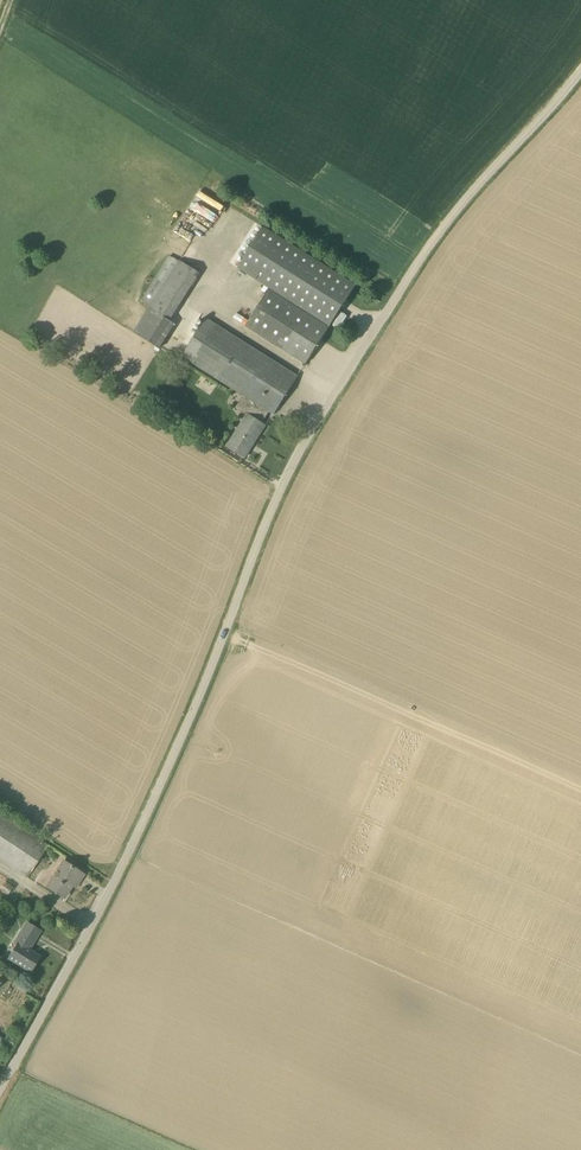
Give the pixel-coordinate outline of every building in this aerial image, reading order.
[(306,364),(355,286),(263,227),(238,267),(270,288),(246,326),(306,364)] [(179,260),(169,254),(140,300),(149,306),(132,333),(158,350),(174,323),(170,321),(200,272),(179,260)] [(274,414),(298,377),(206,319),(182,356),(243,395),(253,401),(245,414),(247,415),(227,446),(245,457),(265,425),(262,423),(270,411),(274,414)] [(47,846),(0,814),(0,860),(27,877),(47,846)] [(76,887),(84,875),(63,861),(47,887),(64,898),(72,885),(76,887)] [(30,971),(39,957),(28,950),(40,931),(27,923),(15,943),(17,944),(9,958),(30,971)]
